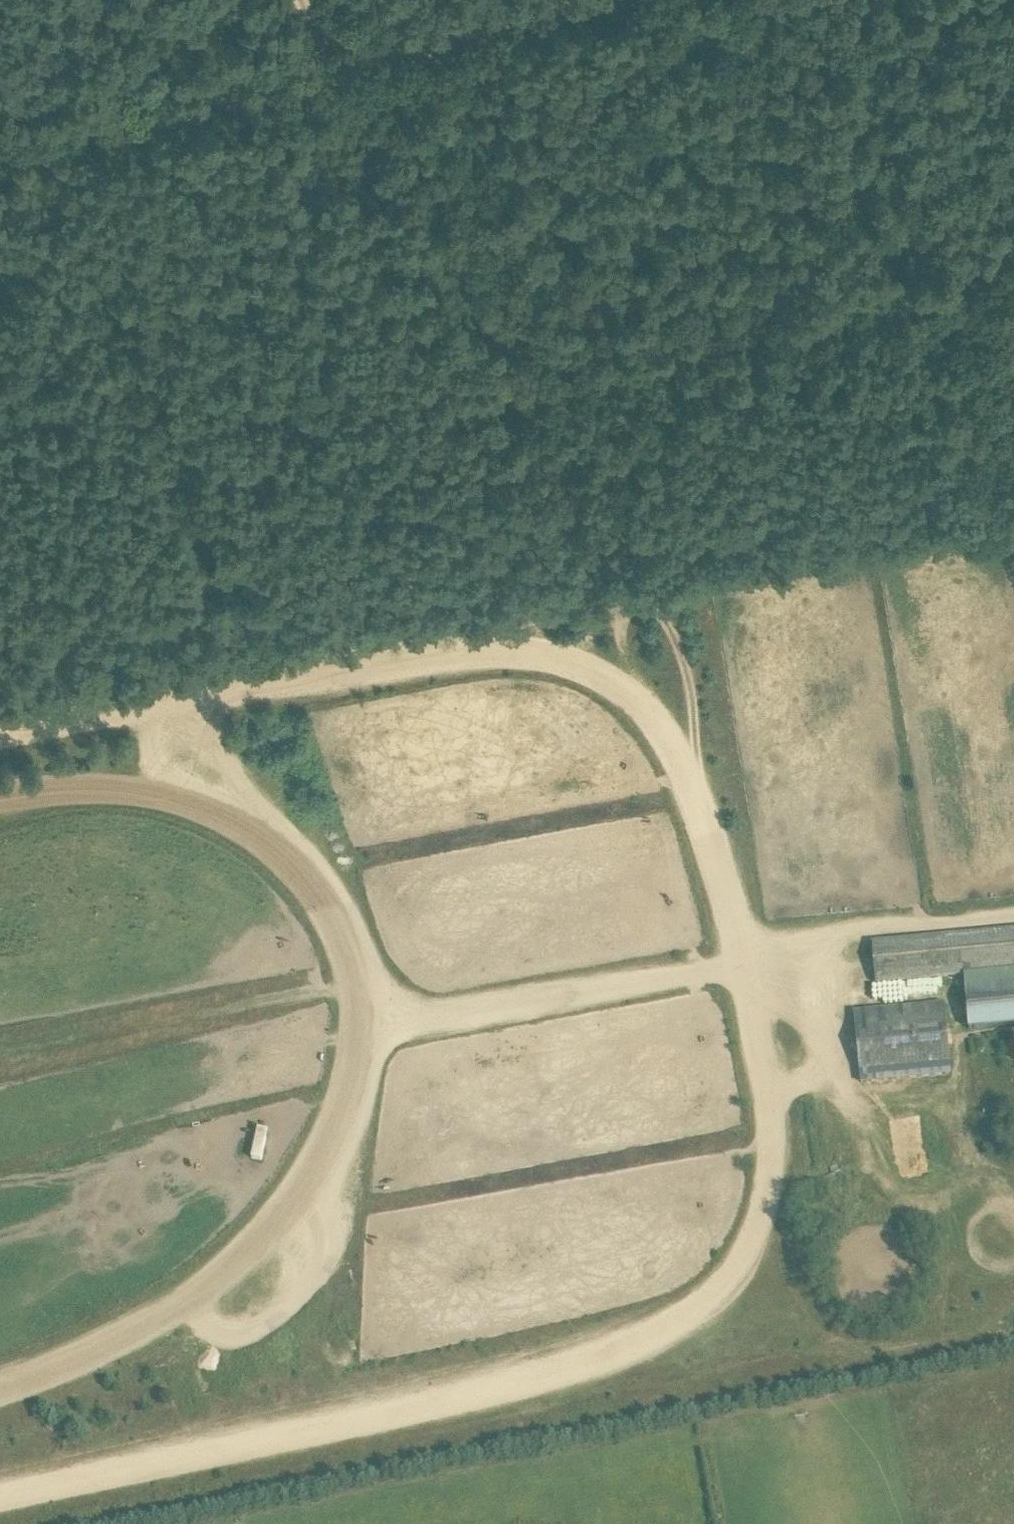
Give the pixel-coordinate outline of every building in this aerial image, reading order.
[(870,941),(874,985),(962,977),(967,1030),(1013,1026),(1013,928),(870,941)] [(943,1002),(852,1011),(859,1084),(950,1075),(943,1002)] [(1004,1040),(1008,1065),(1013,1064),(1013,1032),(1013,1038),(1004,1040)] [(245,1145),(255,1148),(263,1118),(254,1116),(245,1145)]
